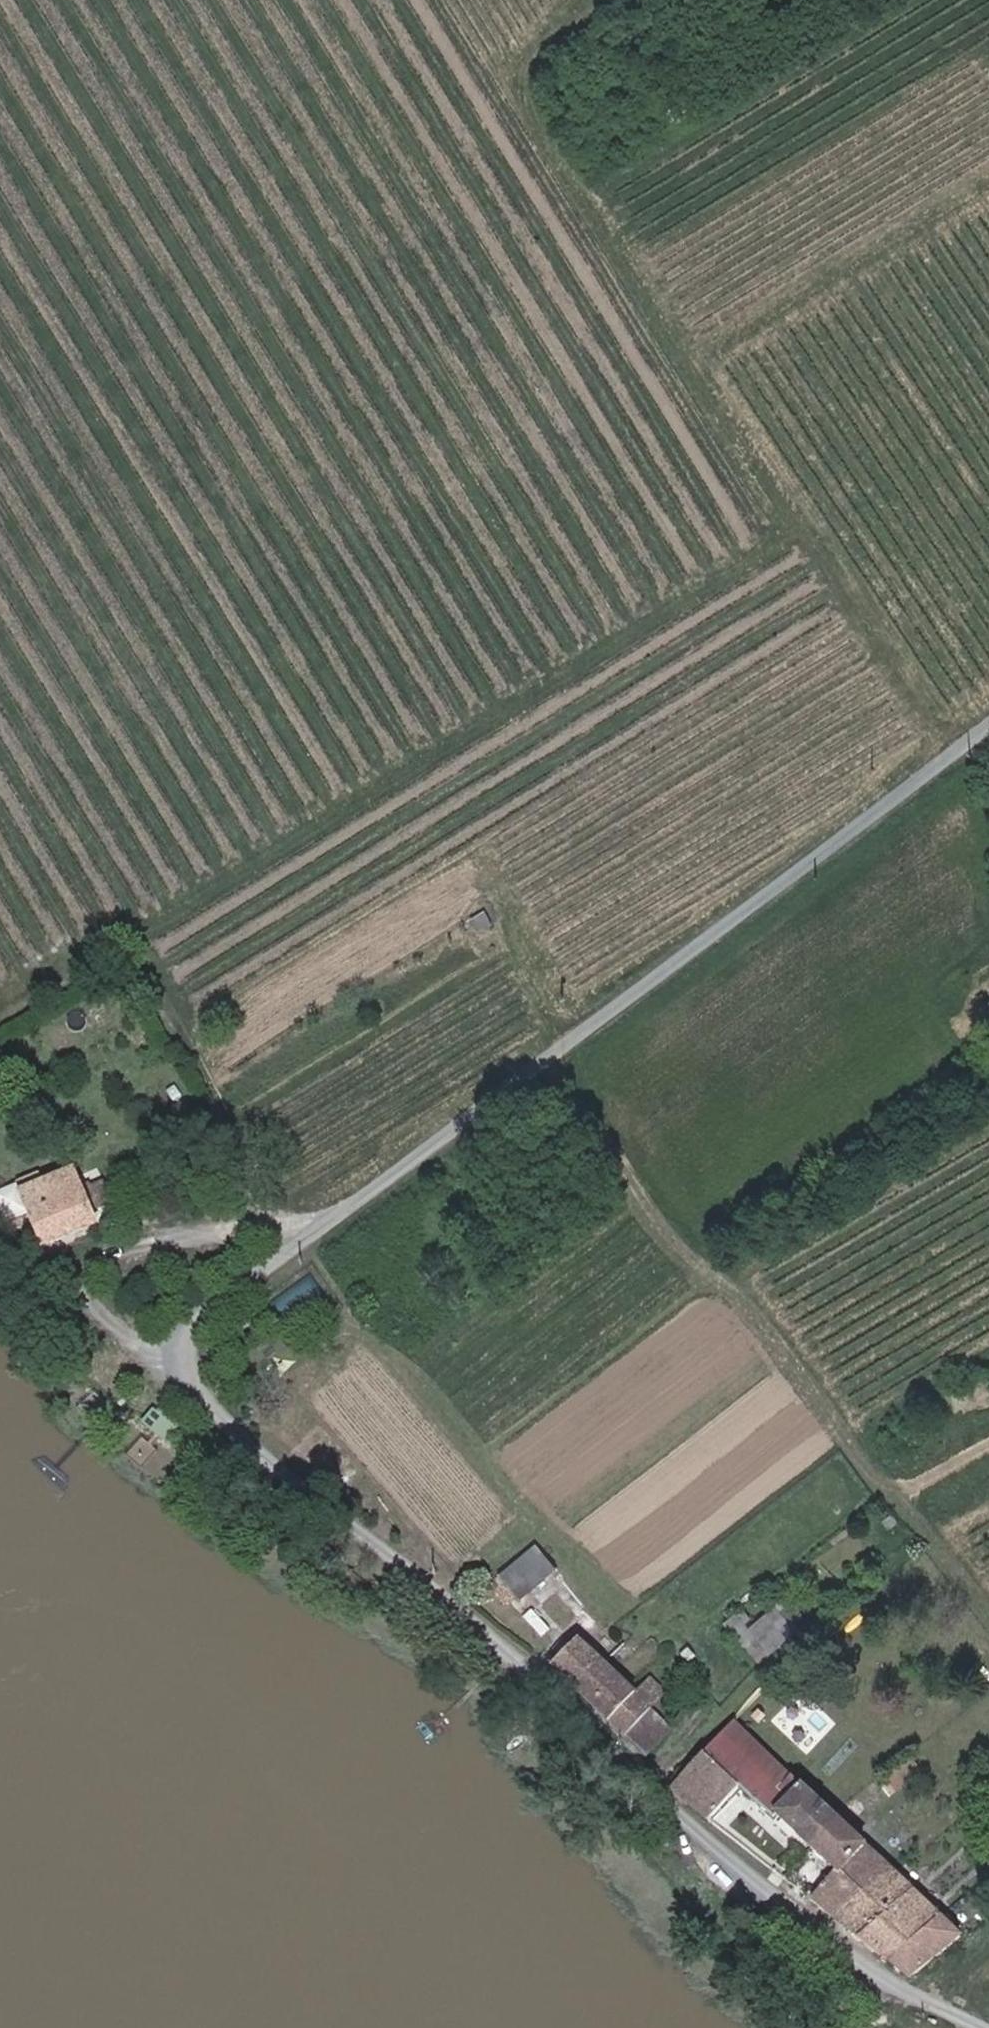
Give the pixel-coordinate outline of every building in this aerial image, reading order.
[(35,1198),(57,1247),(107,1226),(101,1212),(123,1202),(115,1184),(93,1193),(85,1177),(35,1198)] [(320,1274),(272,1297),(287,1329),(336,1305),(320,1274)] [(164,1406),(140,1415),(147,1433),(171,1425),(164,1406)] [(539,1546),(515,1569),(537,1592),(561,1569),(539,1546)] [(813,1618),(793,1595),(757,1628),(743,1613),(730,1625),(764,1662),(813,1618)] [(565,1666),(654,1755),(683,1726),(661,1705),(695,1672),(680,1657),(646,1690),(594,1637),(565,1666)] [(781,1821),(814,1785),(742,1720),(710,1755),(744,1787),(781,1821)] [(683,1784),(716,1815),(744,1787),(710,1755),(683,1784)] [(926,1890),(814,1785),(781,1821),(846,1878),(822,1903),(868,1939),(926,1890)] [(898,1962),(951,1914),(926,1890),(868,1939),(898,1962)] [(898,1962),(923,1977),(971,1933),(951,1914),(898,1962)]
